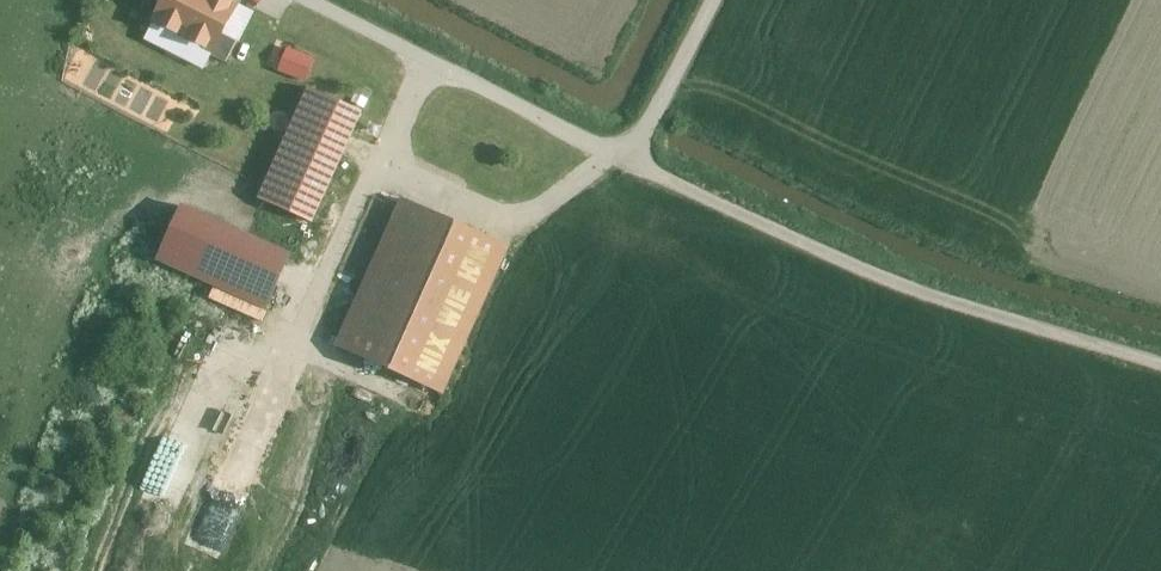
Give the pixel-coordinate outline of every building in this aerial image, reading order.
[(155,20),(157,21),(213,50),(215,50),(224,33),(239,4),(231,0),(165,0),(164,3),(155,20)] [(305,92),(257,196),(295,214),(343,109),(305,92)] [(179,197),(156,251),(272,301),(296,247),(179,197)] [(435,397),(501,248),(393,201),(328,350),(435,397)]
